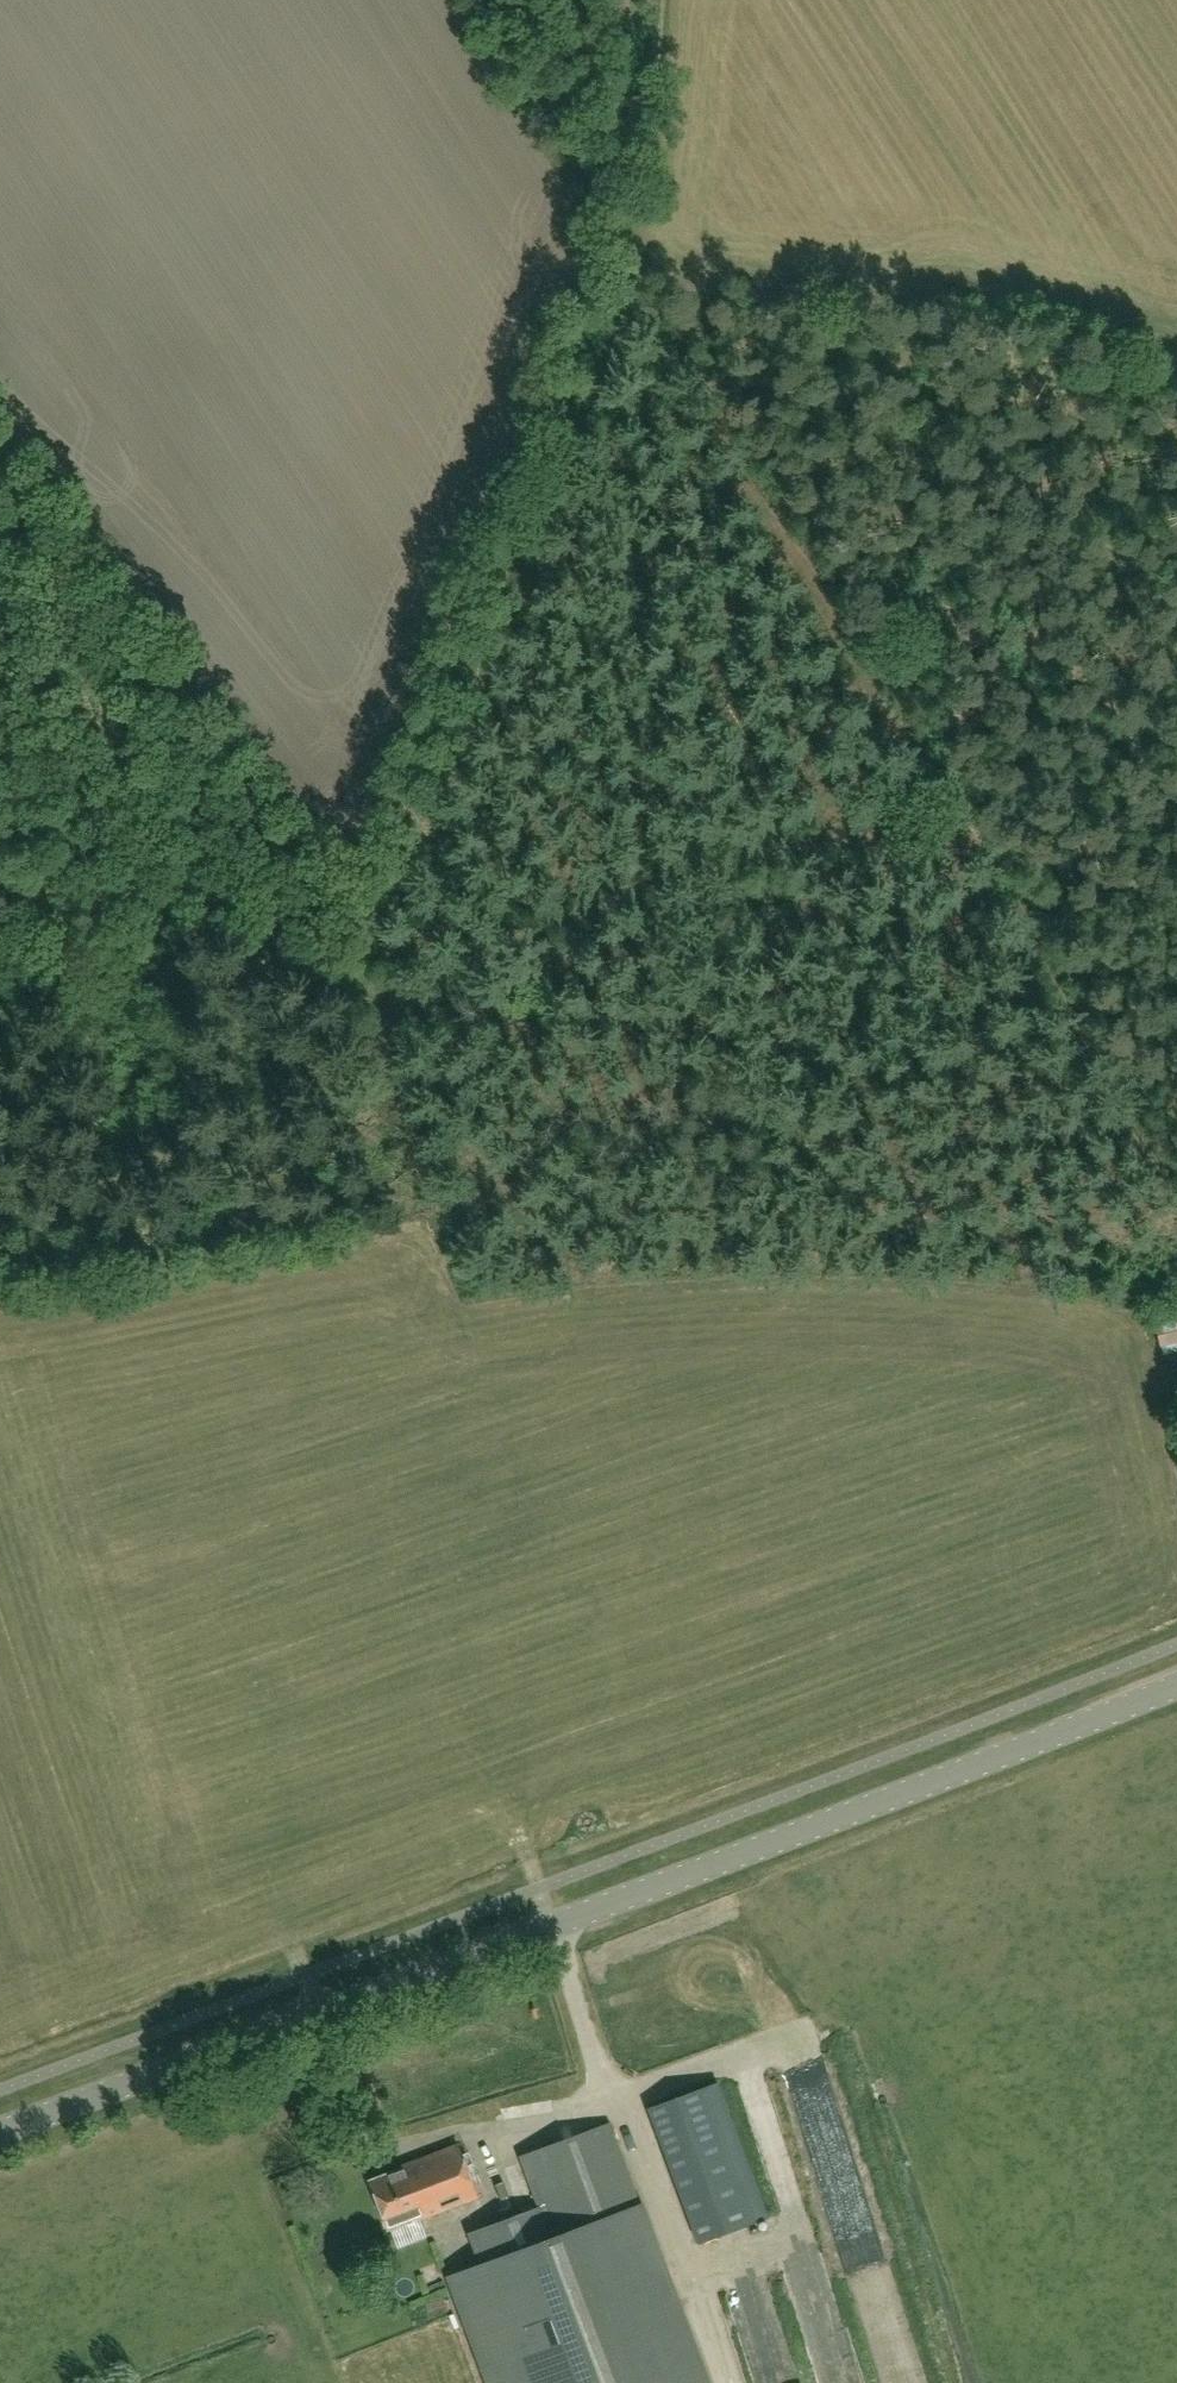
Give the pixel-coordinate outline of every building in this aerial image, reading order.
[(1163,1357),(1176,1353),(1176,1317),(1155,1322),(1163,1357)] [(649,2108),(699,2242),(766,2217),(716,2083),(649,2108)] [(449,2276),(490,2382),(707,2382),(678,2308),(669,2312),(652,2266),(661,2263),(609,2124),(520,2157),(539,2207),(470,2233),(482,2263),(449,2276)] [(403,2168),(370,2180),(389,2229),(423,2216),(424,2219),(479,2198),(458,2143),(402,2165),(403,2168)]
